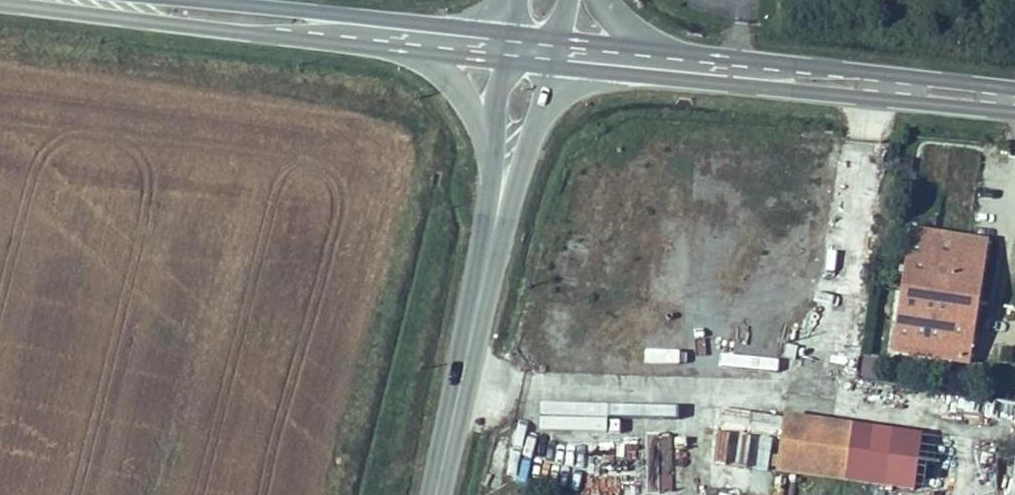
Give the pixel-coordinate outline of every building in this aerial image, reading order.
[(915,229),(904,292),(979,302),(989,240),(915,229)] [(979,302),(904,292),(896,346),(969,360),(979,302)] [(877,379),(881,356),(863,354),(859,376),(877,379)] [(992,418),(996,403),(959,395),(956,411),(992,418)] [(790,415),(782,470),(915,486),(923,432),(790,415)] [(579,494),(634,492),(633,474),(578,476),(579,494)]
